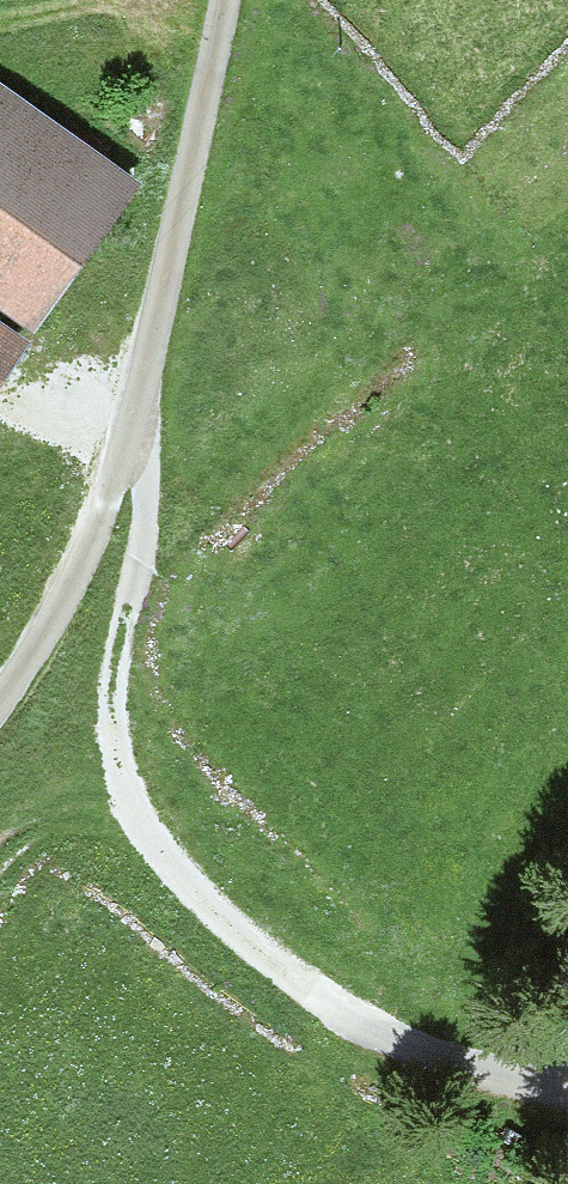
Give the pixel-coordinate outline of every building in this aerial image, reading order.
[(26,299),(109,180),(0,104),(0,281),(26,299)] [(13,348),(0,339),(0,366),(13,348)]
